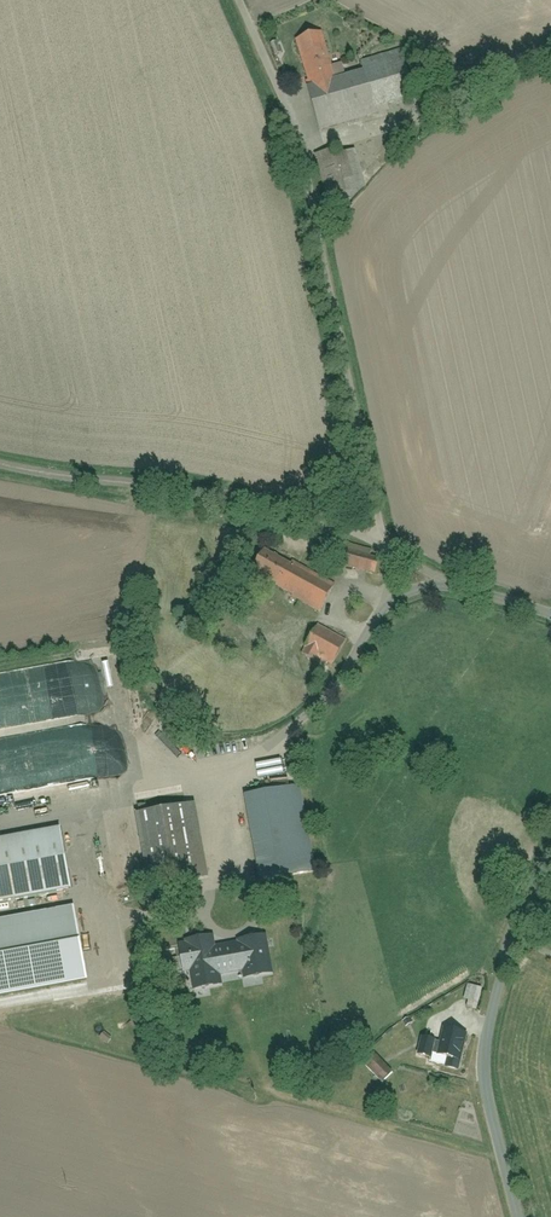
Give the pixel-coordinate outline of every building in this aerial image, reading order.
[(327,34),(300,41),(323,129),(420,103),(408,56),(338,75),(327,34)] [(365,199),(355,149),(321,156),(331,206),(365,199)] [(342,545),(337,566),(375,575),(380,554),(342,545)] [(269,546),(252,576),(320,614),(337,584),(269,546)] [(321,626),(302,657),(316,665),(321,657),(335,666),(349,642),(321,626)] [(248,798),(261,883),(315,875),(301,789),(248,798)] [(140,816),(155,896),(213,885),(197,805),(140,816)] [(72,891),(62,832),(0,843),(0,903),(72,891)] [(0,925),(0,1000),(89,984),(75,911),(0,925)] [(240,939),(242,947),(214,951),(212,938),(197,940),(198,943),(181,945),(185,971),(198,969),(200,988),(221,985),(220,974),(227,973),(226,967),(249,964),(251,977),(271,975),(265,936),(240,939)] [(473,986),(468,1002),(486,1008),(491,992),(473,986)] [(452,1059),(450,1068),(458,1070),(468,1034),(445,1028),(437,1056),(452,1059)] [(422,1036),(418,1055),(431,1058),(436,1039),(422,1036)] [(378,1055),(367,1066),(385,1084),(396,1073),(378,1055)]
